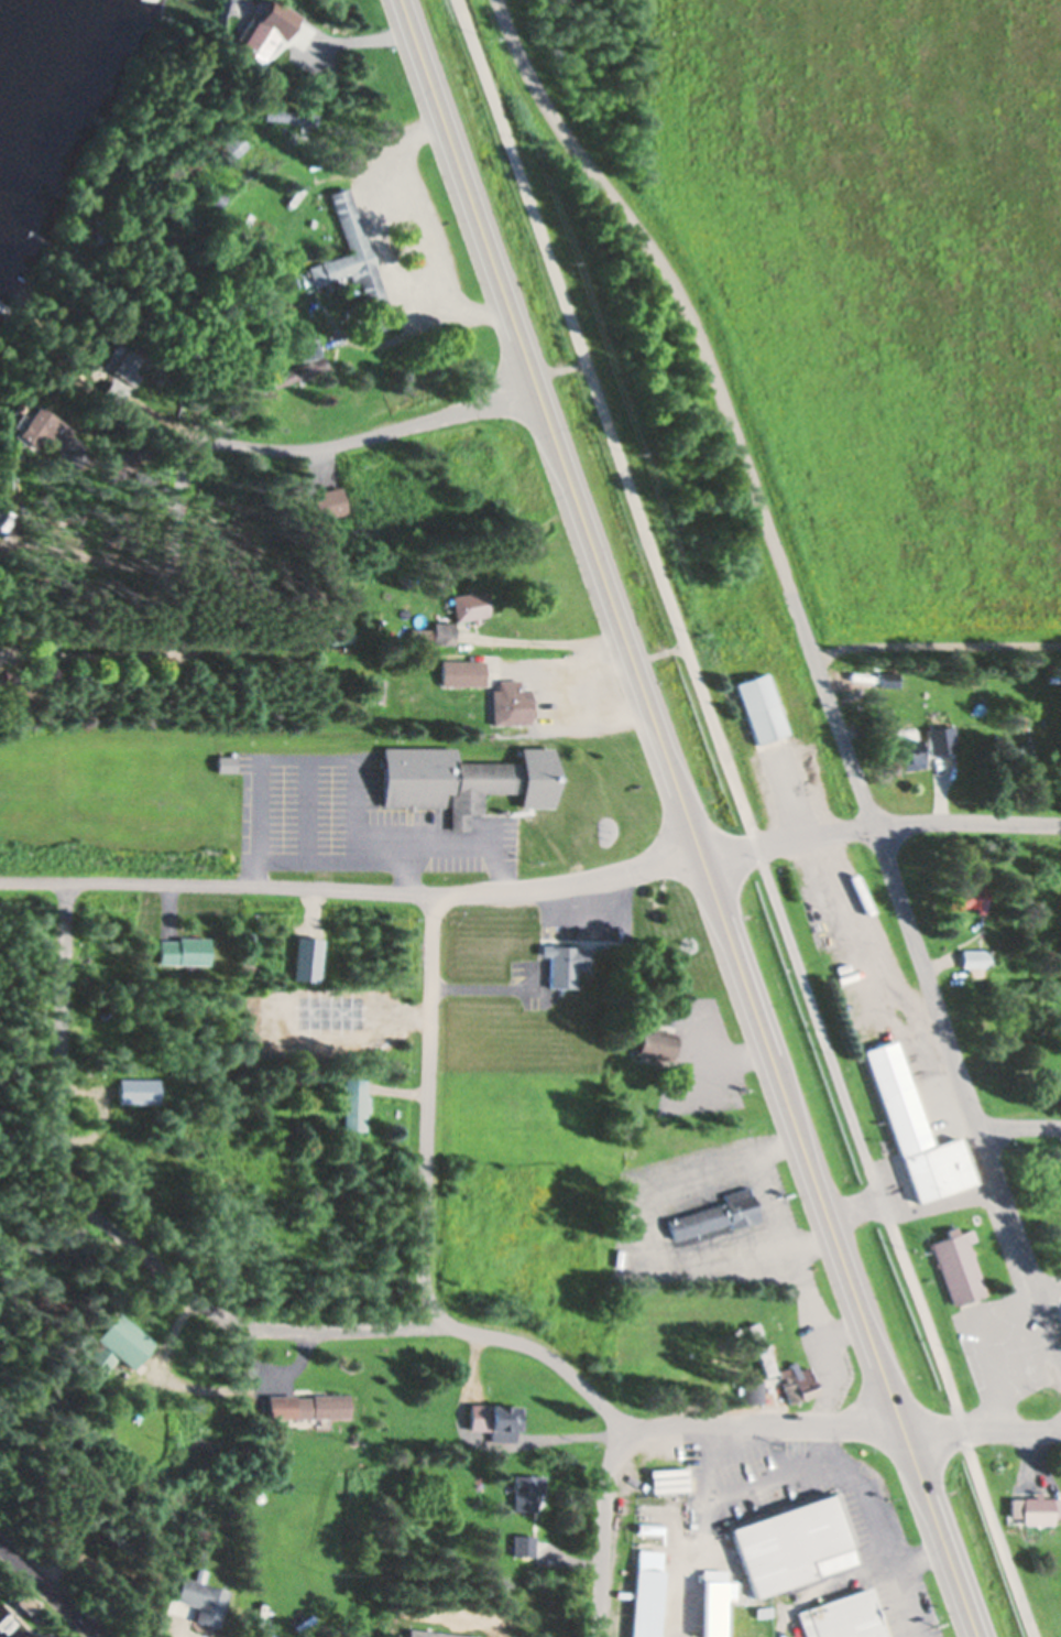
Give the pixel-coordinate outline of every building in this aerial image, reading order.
[(288,19),(286,22),(276,37),(274,41),(262,59),(238,43),(254,18),(256,14),(263,4),(265,1),(265,0),(291,15),(288,19)] [(273,84),(265,93),(258,86),(265,77),(273,84)] [(314,123),(288,120),(287,120),(263,118),(264,107),(315,111),(314,123)] [(243,149),(242,150),(230,160),(229,161),(218,148),(223,143),(218,138),(227,130),(232,135),(237,131),(249,144),(243,149)] [(226,194),(217,208),(199,196),(208,182),(226,194)] [(396,322),(378,328),(361,280),(353,283),(350,273),(339,278),(342,286),(332,290),(329,281),(317,285),(316,285),(315,282),(309,265),(351,252),(331,193),(350,186),(396,322)] [(107,237),(100,238),(97,217),(102,216),(107,237)] [(321,351),(302,359),(296,343),(316,336),(321,351)] [(133,384),(118,373),(106,366),(111,358),(108,355),(116,343),(124,348),(125,346),(141,356),(133,368),(141,373),(133,384)] [(329,366),(327,367),(273,388),(269,376),(327,354),(331,366),(329,366)] [(129,388),(128,389),(124,395),(123,395),(123,397),(106,386),(108,381),(109,380),(111,376),(129,388)] [(22,406),(21,408),(20,409),(17,409),(15,408),(14,405),(13,401),(15,398),(19,397),(23,400),(23,405),(22,406)] [(69,431),(59,445),(44,433),(35,446),(15,432),(29,414),(30,412),(37,402),(73,427),(70,430),(69,431)] [(314,489),(340,484),(342,484),(348,510),(317,517),(311,490),(314,489)] [(414,583),(403,585),(400,572),(409,568),(414,583)] [(479,614),(481,620),(473,621),(472,615),(457,618),(452,594),(485,587),(490,611),(479,614)] [(453,642),(435,642),(435,620),(453,620),(453,642)] [(431,641),(413,641),(413,628),(431,628),(431,641)] [(485,683),(442,683),(442,659),(485,659),(485,683)] [(787,731),(756,741),(736,683),(766,672),(787,731)] [(898,675),(898,684),(880,684),(880,675),(898,675)] [(521,679),(521,687),(532,687),(532,722),(493,723),(493,687),(500,687),(500,679),(521,679)] [(958,748),(931,751),(928,727),(954,724),(958,748)] [(1036,730),(1035,739),(1022,738),(1024,729),(1036,730)] [(1036,746),(1035,765),(1024,763),(1024,756),(1015,756),(1015,741),(1022,741),(1022,745),(1036,746)] [(525,759),(525,789),(483,789),(483,811),(469,810),(469,826),(451,826),(451,788),(445,788),(444,803),(416,803),(416,807),(405,807),(405,803),(384,803),(384,742),(456,744),(456,758),(525,759)] [(925,765),(905,768),(901,747),(921,745),(925,765)] [(238,768),(219,768),(219,752),(238,752),(238,768)] [(252,757),(237,757),(237,772),(252,772),(252,757)] [(986,882),(985,912),(978,912),(978,904),(962,904),(962,899),(954,899),(955,887),(962,887),(962,882),(986,882)] [(210,935),(210,961),(161,961),(161,937),(181,937),(181,935),(210,935)] [(589,947),(587,969),(577,969),(577,987),(550,985),(553,955),(542,954),(543,944),(589,947)] [(994,948),(994,964),(984,964),(985,975),(969,975),(969,966),(963,966),(963,948),(994,948)] [(1018,952),(1018,958),(1008,958),(1008,950),(1017,950),(1017,952),(1018,952)] [(675,1030),(670,1058),(636,1051),(642,1023),(675,1030)] [(896,1038),(933,1143),(960,1135),(976,1181),(919,1201),(865,1049),(896,1038)] [(370,1093),(370,1109),(365,1109),(365,1127),(344,1127),(346,1075),(367,1075),(367,1093),(370,1093)] [(761,1219),(734,1227),(732,1221),(675,1238),(668,1218),(726,1202),(724,1193),(751,1185),(761,1219)] [(956,1225),(960,1233),(972,1228),(975,1238),(967,1242),(986,1292),(953,1304),(931,1242),(948,1235),(945,1229),(956,1225)] [(150,1338),(135,1356),(128,1365),(114,1354),(101,1369),(85,1355),(97,1340),(91,1334),(113,1308),(150,1338)] [(776,1370),(765,1374),(748,1322),(759,1319),(776,1370)] [(818,1391),(788,1402),(780,1380),(787,1377),(785,1372),(808,1364),(818,1391)] [(763,1379),(763,1402),(741,1402),(741,1379),(763,1379)] [(131,1388),(120,1395),(117,1390),(128,1384),(131,1388)] [(289,1392),(292,1392),(293,1392),(293,1395),(310,1395),(310,1392),(313,1392),(347,1391),(347,1394),(347,1414),(330,1416),(328,1416),(313,1416),(277,1416),(266,1416),(265,1395),(265,1392),(289,1392)] [(522,1403),(521,1428),(515,1427),(514,1440),(489,1439),(490,1429),(468,1428),(470,1401),(522,1403)] [(533,1500),(533,1508),(512,1508),(512,1473),(542,1474),(542,1492),(534,1492),(533,1500)] [(1039,1488),(1039,1495),(1049,1495),(1060,1495),(1060,1511),(1049,1511),(1049,1519),(1020,1520),(1020,1513),(1008,1513),(1008,1495),(1020,1495),(1020,1494),(1032,1494),(1032,1488),(1039,1488)] [(752,1594),(728,1524),(831,1489),(854,1560),(752,1594)] [(260,1499),(251,1499),(251,1490),(259,1490),(260,1499)] [(533,1535),(533,1554),(512,1553),(512,1533),(533,1535)] [(660,1549),(652,1636),(628,1636),(636,1548),(660,1549)] [(732,1597),(724,1597),(723,1636),(698,1636),(700,1566),(724,1568),(724,1579),(733,1579),(732,1597)] [(190,1618),(190,1617),(194,1606),(171,1598),(178,1575),(225,1590),(214,1626),(190,1618)] [(868,1594),(883,1636),(803,1636),(794,1609),(820,1601),(865,1584),(866,1586),(873,1584),(876,1591),(875,1592),(868,1594)] [(37,1601),(29,1611),(25,1608),(18,1601),(15,1598),(24,1589),(37,1601)] [(769,1614),(753,1615),(752,1605),(768,1604),(769,1614)] [(478,1635),(477,1636),(405,1636),(406,1626),(478,1635)]
